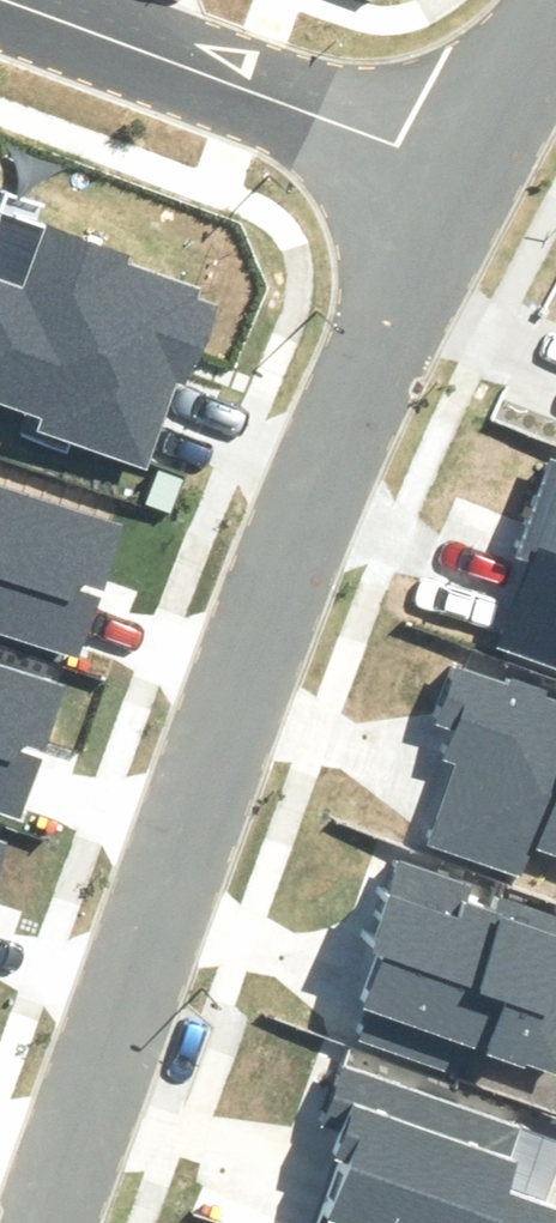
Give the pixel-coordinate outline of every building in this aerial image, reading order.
[(146,468),(173,390),(184,393),(214,305),(199,300),(204,286),(0,217),(0,405),(27,414),(18,439),(66,455),(70,442),(146,468)] [(550,453),(497,584),(518,593),(497,646),(555,670),(555,456),(550,453)] [(77,658),(124,518),(0,477),(0,633),(77,658)] [(20,818),(64,683),(0,662),(0,812),(20,818)] [(555,857),(555,702),(447,665),(428,719),(453,728),(441,761),(456,766),(429,845),(526,878),(536,849),(555,857)] [(555,1077),(555,917),(501,899),(497,912),(466,902),(471,886),(408,865),(397,898),(392,897),(373,954),(385,958),(357,1041),(451,1072),(460,1046),(555,1077)] [(342,1064),(322,1118),(352,1129),(318,1222),(555,1222),(555,1212),(507,1194),(519,1161),(510,1158),(521,1129),(342,1064)]
